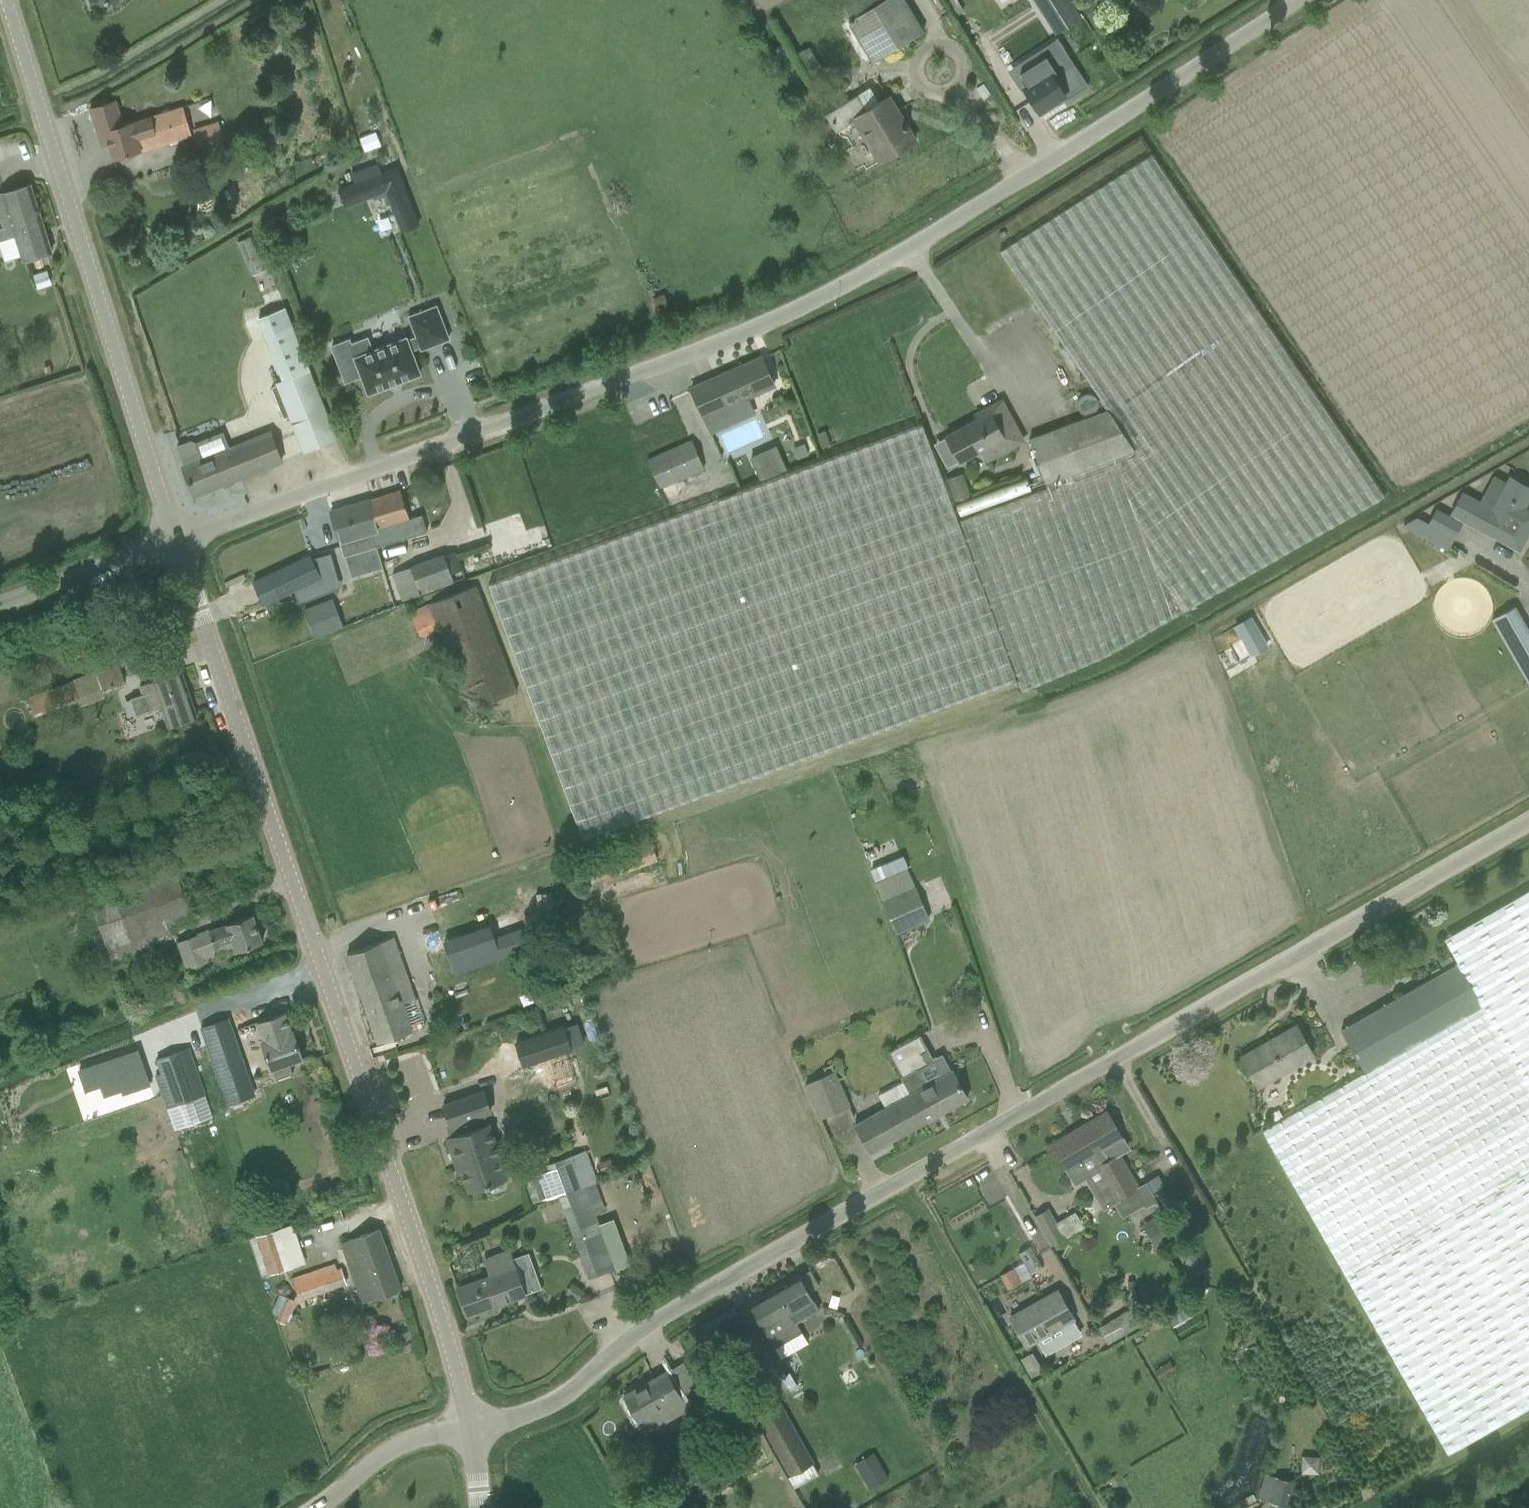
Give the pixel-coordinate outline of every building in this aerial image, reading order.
[(924,28),(906,0),(841,0),(852,18),(848,21),(873,61),(924,28)] [(1055,33),(1081,17),(1070,0),(1034,0),(1055,33)] [(1082,7),(1091,22),(1102,15),(1093,0),(1092,0),(1082,7)] [(1085,84),(1061,47),(1031,66),(1038,77),(1024,86),(1040,110),(1064,95),(1065,97),(1085,84)] [(988,91),(981,81),(974,86),(981,96),(988,91)] [(868,138),(881,160),(916,139),(890,97),(867,111),(858,95),(826,113),(836,130),(855,120),(866,140),(868,138)] [(124,122),(118,100),(90,109),(101,142),(107,140),(113,159),(192,135),(183,105),(124,122)] [(361,143),(377,141),(373,113),(357,116),(361,143)] [(197,134),(203,153),(226,146),(227,145),(224,134),(219,120),(194,129),(196,134),(197,134)] [(1017,678),(1022,691),(1093,660),(1159,625),(1384,495),(1152,154),(1000,251),(1108,410),(1029,439),(1033,450),(1030,451),(1032,456),(1035,455),(1047,488),(958,521),(923,424),(489,584),(583,838),(1017,678)] [(403,185),(397,170),(342,191),(348,207),(403,185)] [(31,184),(0,194),(0,213),(5,228),(0,230),(0,239),(16,234),(24,260),(52,251),(31,184)] [(38,288),(48,285),(43,271),(33,275),(38,288)] [(658,309),(669,304),(664,293),(653,298),(658,309)] [(337,438),(309,369),(285,309),(260,319),(267,335),(264,336),(282,380),(275,383),(304,452),(337,438)] [(444,325),(417,336),(424,356),(415,360),(414,357),(380,370),(375,357),(358,363),(357,359),(340,365),(353,401),(369,395),(375,413),(427,393),(418,369),(428,365),(429,368),(456,358),(444,325)] [(762,357),(700,385),(691,388),(710,431),(753,412),(747,399),(775,387),(762,357)] [(990,413),(946,436),(960,461),(981,449),(987,460),(1023,441),(1002,401),(987,408),(990,413)] [(185,466),(183,467),(194,495),(225,483),(224,482),(230,480),(231,481),(282,461),(271,432),(258,437),(257,434),(229,445),(223,432),(197,442),(195,443),(190,441),(178,446),(185,466)] [(778,432),(753,442),(763,469),(788,460),(788,458),(783,460),(781,455),(786,453),(778,432)] [(704,468),(700,458),(692,440),(666,451),(648,460),(661,487),(704,468)] [(1509,476),(1506,482),(1495,476),(1488,488),(1481,501),(1461,491),(1451,512),(1519,549),(1528,531),(1528,528),(1527,527),(1528,523),(1528,510),(1525,507),(1528,499),(1528,487),(1509,476)] [(952,491),(956,501),(970,496),(966,486),(952,491)] [(410,520),(401,490),(370,499),(379,528),(372,530),(377,545),(394,540),(413,535),(410,520)] [(377,545),(372,530),(379,528),(370,499),(331,511),(344,555),(377,545)] [(1463,520),(1437,506),(1428,522),(1418,516),(1404,523),(1449,548),(1463,520)] [(266,598),(323,574),(314,553),(257,576),(266,598)] [(455,581),(445,553),(393,572),(403,599),(422,593),(455,581)] [(516,691),(483,605),(476,586),(412,610),(421,637),(440,628),(470,707),(516,691)] [(1497,589),(1484,609),(1500,620),(1514,600),(1497,589)] [(334,630),(323,602),(304,609),(315,637),(334,630)] [(1253,655),(1272,645),(1254,613),(1236,623),(1253,655)] [(34,710),(125,679),(120,662),(74,678),(75,679),(29,695),(34,710)] [(197,716),(182,671),(140,685),(149,710),(162,706),(169,726),(197,716)] [(40,774),(44,786),(58,781),(53,769),(40,774)] [(577,859),(584,884),(609,877),(658,859),(650,833),(610,846),(610,848),(577,859)] [(870,869),(875,881),(909,866),(904,855),(870,869)] [(174,923),(193,916),(176,867),(91,896),(112,957),(178,935),(174,923)] [(898,932),(930,918),(916,886),(884,900),(898,932)] [(1449,1453),(1528,1406),(1528,889),(1444,938),(1458,963),(1341,1030),(1365,1072),(1263,1130),(1449,1453)] [(263,942),(253,914),(179,941),(187,967),(210,960),(209,955),(218,952),(219,957),(263,942)] [(518,934),(495,942),(488,922),(440,939),(451,970),(522,946),(518,934)] [(347,953),(378,1042),(413,1030),(403,1003),(414,999),(393,938),(347,953)] [(979,990),(974,986),(968,987),(964,992),(964,998),(969,1002),(975,1002),(980,997),(979,990)] [(289,1062),(303,1057),(293,1030),(292,1031),(285,1012),(258,1021),(264,1040),(262,1041),(271,1068),(272,1067),(276,1079),(293,1073),(289,1062)] [(223,1085),(248,1076),(228,1019),(201,1028),(221,1085),(223,1085)] [(1313,1053),(1297,1025),(1264,1043),(1266,1045),(1263,1047),(1258,1050),(1257,1048),(1241,1057),(1257,1085),(1313,1053)] [(214,1116),(185,1033),(148,1046),(155,1068),(176,1129),(214,1116)] [(903,1081),(910,1092),(926,1121),(937,1115),(938,1115),(968,1098),(951,1069),(934,1079),(927,1083),(924,1084),(916,1069),(919,1068),(927,1063),(921,1052),(923,1051),(926,1049),(918,1035),(891,1050),(904,1074),(902,1075),(904,1080),(903,1081)] [(583,1039),(573,1043),(579,1060),(589,1056),(583,1039)] [(579,1061),(579,1060),(573,1043),(573,1042),(525,1059),(531,1078),(579,1061)] [(822,1117),(851,1104),(835,1069),(807,1082),(822,1117)] [(871,1152),(926,1121),(910,1092),(903,1081),(878,1094),(885,1107),(878,1111),(855,1123),(871,1152)] [(116,1095),(119,1104),(132,1139),(162,1128),(156,1111),(160,1109),(153,1091),(151,1083),(116,1095)] [(459,1158),(463,1171),(470,1190),(487,1184),(489,1188),(493,1191),(502,1188),(504,1183),(503,1179),(506,1177),(484,1114),(491,1111),(484,1091),(444,1105),(451,1125),(456,1124),(459,1134),(447,1138),(455,1159),(459,1158)] [(1128,1147),(1108,1112),(1053,1144),(1075,1184),(1089,1177),(1092,1182),(1088,1184),(1095,1196),(1103,1210),(1115,1204),(1122,1217),(1144,1205),(1145,1207),(1158,1200),(1147,1181),(1137,1187),(1118,1153),(1128,1147)] [(549,1163),(561,1194),(585,1185),(584,1182),(595,1177),(584,1150),(565,1158),(556,1161),(549,1163)] [(614,1170),(611,1163),(600,1167),(602,1174),(614,1170)] [(1158,1175),(1147,1181),(1153,1192),(1164,1185),(1158,1175)] [(615,1268),(608,1249),(585,1185),(561,1194),(590,1277),(615,1268)] [(1037,1213),(1052,1243),(1085,1227),(1077,1211),(1058,1220),(1051,1207),(1037,1213)] [(1178,1236),(1164,1211),(1143,1223),(1157,1248),(1178,1236)] [(341,1242),(363,1302),(401,1288),(380,1228),(341,1242)] [(288,1267),(275,1229),(250,1237),(263,1276),(288,1267)] [(1193,1246),(1178,1255),(1190,1274),(1205,1264),(1193,1246)] [(467,1314),(528,1294),(512,1250),(485,1260),(490,1276),(458,1287),(467,1314)] [(295,1283),(300,1298),(347,1282),(342,1266),(338,1267),(336,1261),(294,1275),(296,1282),(295,1283)] [(802,1330),(797,1321),(818,1308),(799,1275),(750,1303),(764,1327),(765,1326),(780,1350),(799,1339),(796,1334),(802,1330)] [(573,1283),(565,1293),(577,1302),(585,1291),(573,1283)] [(1057,1291),(1010,1318),(1026,1347),(1074,1319),(1057,1291)] [(841,1296),(832,1294),(829,1304),(838,1307),(841,1296)] [(286,1323),(289,1316),(296,1299),(287,1295),(277,1318),(277,1319),(278,1320),(286,1323)] [(1196,1302),(1168,1318),(1174,1328),(1201,1313),(1196,1302)] [(1115,1317),(1125,1334),(1142,1324),(1133,1308),(1115,1317)] [(351,1362),(345,1340),(327,1346),(334,1367),(351,1362)] [(1154,1370),(1159,1379),(1174,1370),(1170,1361),(1154,1370)] [(842,1373),(853,1388),(861,1382),(850,1368),(842,1373)] [(688,1408),(667,1371),(625,1395),(640,1422),(661,1409),(667,1420),(688,1408)] [(812,1461),(813,1461),(774,1391),(754,1402),(793,1472),(787,1475),(794,1487),(819,1474),(812,1461)] [(880,1467),(862,1477),(869,1490),(887,1480),(880,1467)] [(1294,1482),(1276,1476),(1269,1501),(1287,1507),(1294,1482)]
